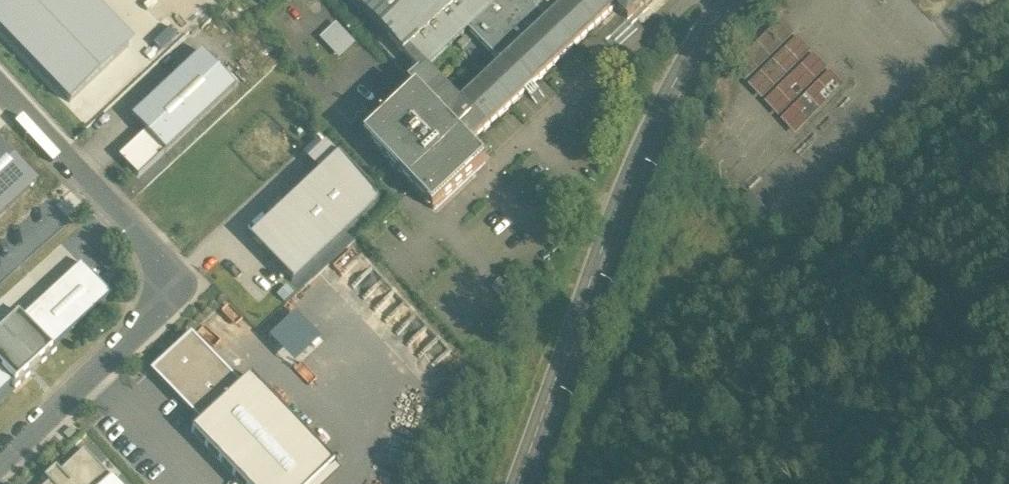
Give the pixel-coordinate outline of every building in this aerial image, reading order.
[(69,105),(127,51),(79,0),(6,0),(0,6),(0,31),(69,105)] [(158,14),(173,0),(144,0),(158,14)] [(390,41),(382,50),(412,81),(426,68),(427,69),(469,30),(501,0),(351,0),(390,41)] [(529,0),(501,0),(469,30),(505,67),(463,107),(427,69),(426,68),(412,81),(409,84),(418,93),(420,91),(470,145),(617,7),(629,19),(650,0),(576,0),(551,23),(529,0)] [(797,130),(846,82),(781,17),(742,57),(758,73),(749,82),(797,130)] [(337,23),(321,39),(340,59),(357,44),(337,23)] [(138,179),(235,89),(202,54),(131,119),(144,133),(118,158),(138,179)] [(470,145),(420,91),(418,93),(367,140),(435,212),(487,163),(470,145)] [(249,244),(292,288),(381,203),(325,145),(308,162),(321,175),(249,244)] [(34,185),(0,149),(0,217),(34,185)] [(81,265),(22,321),(52,351),(110,296),(81,265)] [(52,351),(22,321),(16,314),(0,330),(0,378),(9,388),(15,393),(55,355),(52,351)] [(290,318),(265,342),(291,370),(317,346),(290,318)] [(150,378),(199,430),(241,392),(191,339),(150,378)] [(0,378),(0,396),(9,388),(0,378)] [(241,392),(199,430),(192,438),(235,483),(319,483),(331,473),(248,385),(241,392)] [(109,481),(83,454),(52,483),(106,483),(109,481)]
